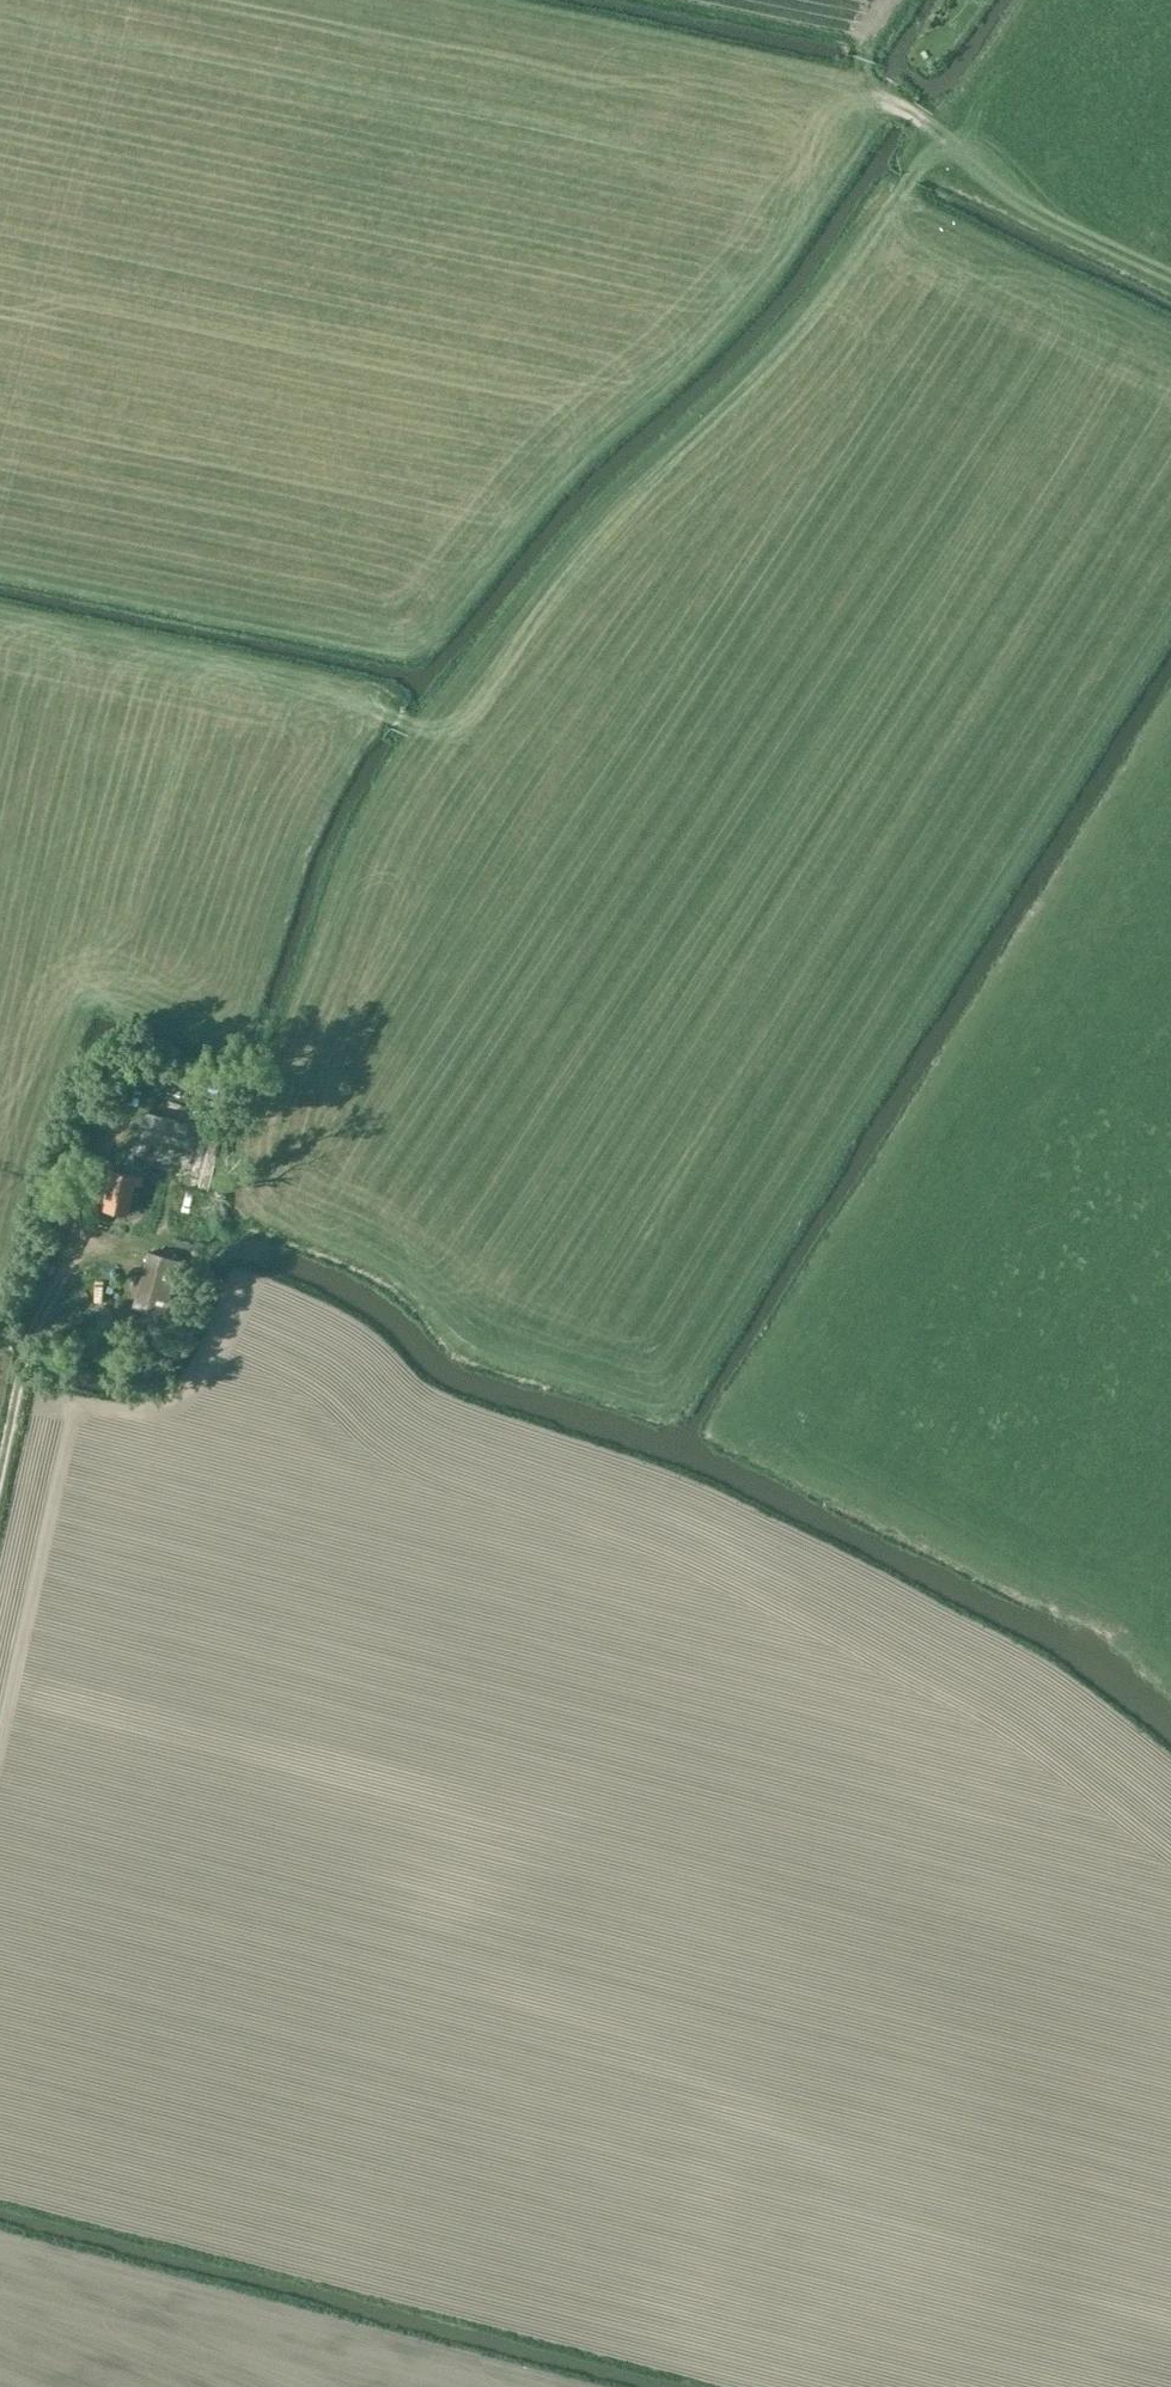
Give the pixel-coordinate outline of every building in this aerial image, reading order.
[(141,1186),(142,1178),(209,1194),(220,1144),(142,1125),(141,1129),(138,1142),(130,1141),(125,1174),(111,1170),(103,1208),(129,1215),(135,1184),(141,1186)] [(165,1317),(181,1262),(150,1253),(134,1308),(165,1317)]
